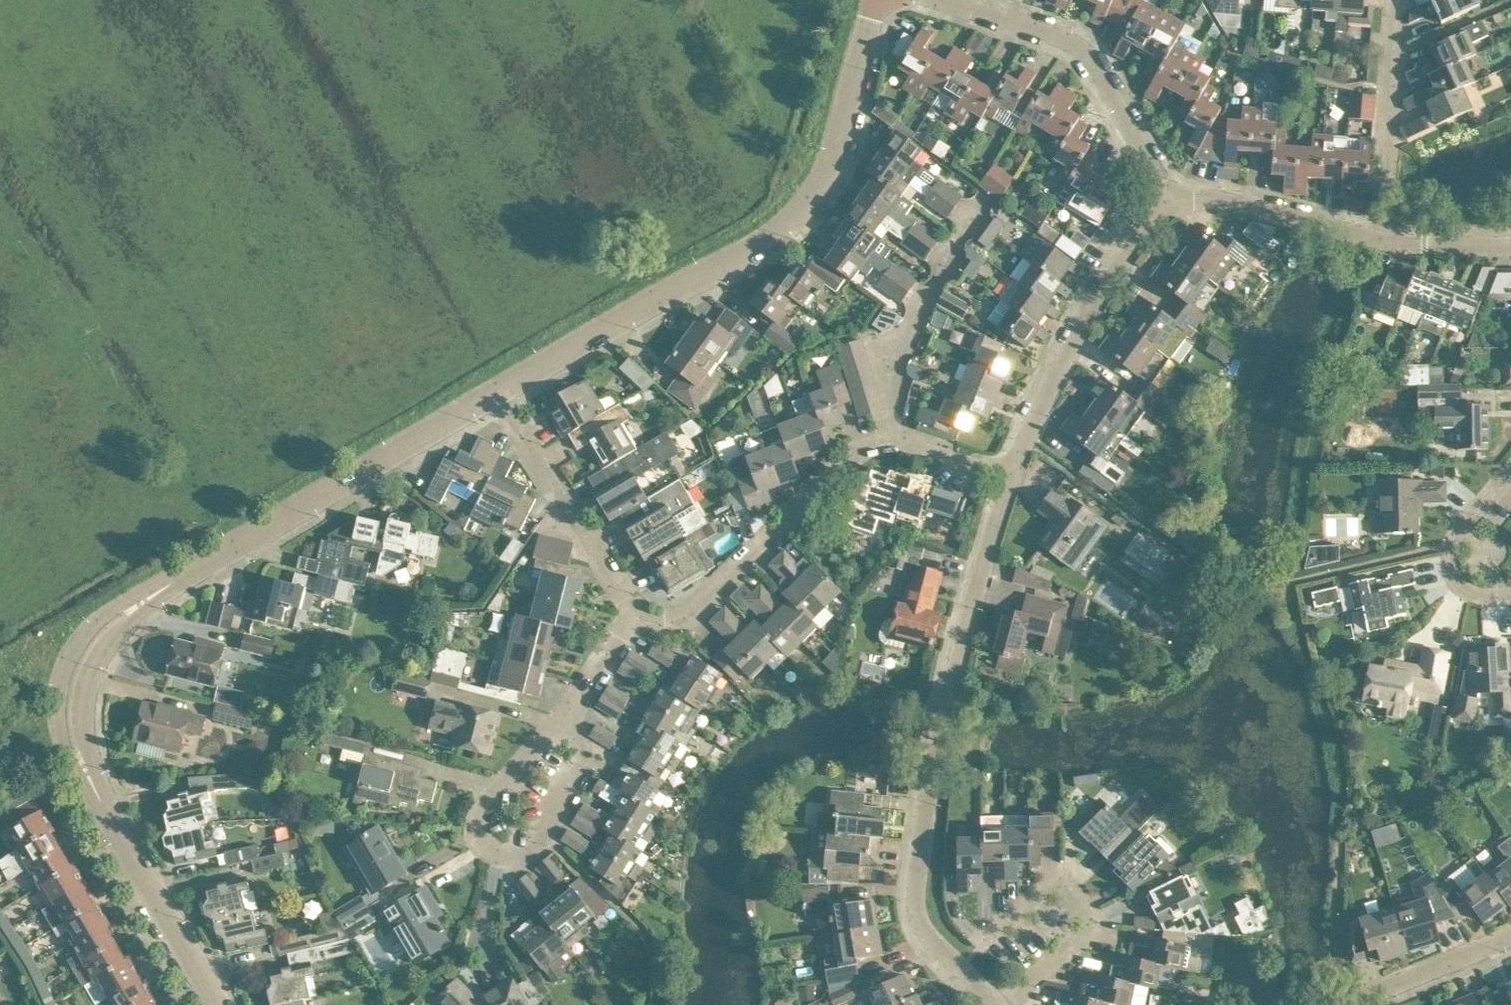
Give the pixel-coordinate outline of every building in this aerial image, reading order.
[(1057,6),(1067,11),(1072,0),(1060,0),(1057,6)] [(1116,24),(1128,2),(1129,0),(1087,0),(1098,5),(1090,21),(1101,26),(1104,18),(1116,24)] [(1128,2),(1116,24),(1126,30),(1113,54),(1124,60),(1132,44),(1143,50),(1164,12),(1155,7),(1142,0),(1129,0),(1128,2)] [(1192,13),(1198,19),(1208,13),(1200,0),(1199,0),(1192,13)] [(1214,13),(1222,0),(1206,0),(1214,13)] [(1214,13),(1238,15),(1239,5),(1240,0),(1222,0),(1214,13)] [(1277,7),(1288,8),(1289,0),(1277,0),(1277,7)] [(1288,8),(1300,9),(1301,0),(1289,0),(1288,8)] [(1313,0),(1312,10),(1325,11),(1325,21),(1336,22),(1338,0),(1314,0),(1313,0)] [(1336,22),(1336,30),(1348,31),(1349,23),(1372,24),(1373,6),(1363,5),(1363,0),(1338,0),(1336,22)] [(1418,6),(1411,9),(1411,10),(1409,23),(1410,23),(1436,11),(1441,23),(1479,6),(1477,0),(1431,0),(1418,6)] [(1173,17),(1164,12),(1143,50),(1154,56),(1146,72),(1155,77),(1156,77),(1168,55),(1168,56),(1186,24),(1173,17)] [(1502,12),(1492,17),(1496,25),(1506,20),(1502,12)] [(1436,59),(1406,73),(1410,83),(1429,75),(1441,69),(1441,70),(1464,59),(1464,60),(1477,55),(1471,43),(1488,36),(1482,21),(1481,20),(1460,30),(1462,34),(1431,48),(1436,59)] [(1219,33),(1213,23),(1206,35),(1215,40),(1219,33)] [(1155,77),(1145,96),(1156,102),(1164,86),(1175,92),(1196,54),(1202,42),(1191,36),(1195,29),(1186,24),(1168,56),(1168,55),(1156,77),(1155,77)] [(912,93),(934,56),(924,49),(933,34),(922,28),(916,39),(905,33),(891,55),(903,62),(899,68),(910,75),(903,88),(912,93)] [(1260,60),(1261,49),(1246,44),(1243,55),(1260,60)] [(929,86),(940,93),(964,53),(954,47),(945,62),(934,56),(912,93),(921,99),(929,86)] [(1267,61),(1282,66),(1285,55),(1270,51),(1267,61)] [(944,112),(953,118),(976,81),(965,74),(974,59),(964,53),(940,93),(952,100),(944,112)] [(1205,59),(1196,54),(1175,92),(1186,98),(1178,114),(1187,119),(1188,119),(1206,84),(1207,84),(1210,79),(1198,72),(1205,59)] [(1301,60),(1285,55),(1282,66),(1298,70),(1301,60)] [(1474,82),(1464,60),(1464,59),(1441,70),(1441,69),(1429,75),(1434,86),(1403,100),(1408,111),(1427,103),(1438,97),(1439,98),(1462,87),(1462,88),(1474,82)] [(1314,75),(1330,79),(1333,69),(1317,64),(1314,75)] [(1013,112),(1022,118),(1037,93),(1028,88),(1037,73),(1026,67),(1017,82),(1006,75),(1005,77),(1005,78),(984,113),(985,113),(993,118),(1001,106),(1013,113),(1013,112)] [(1349,74),(1333,69),(1330,79),(1346,84),(1349,74)] [(982,118),(985,113),(984,113),(1005,78),(1005,77),(995,72),(986,87),(976,81),(953,118),(962,123),(970,111),(982,118)] [(1037,93),(1022,118),(1015,130),(1025,135),(1033,123),(1044,130),(1068,90),(1058,84),(1049,99),(1038,92),(1037,93)] [(1194,156),(1210,160),(1221,122),(1215,121),(1221,109),(1209,102),(1216,89),(1207,84),(1206,84),(1188,119),(1187,119),(1185,122),(1197,129),(1189,144),(1198,149),(1194,156)] [(1438,97),(1427,103),(1431,114),(1401,127),(1406,139),(1472,110),(1462,88),(1462,87),(1439,98),(1438,97)] [(1048,149),(1057,154),(1057,155),(1078,120),(1080,118),(1068,111),(1077,96),(1068,90),(1044,130),(1055,136),(1048,149)] [(1351,93),(1350,106),(1374,108),(1375,95),(1351,93)] [(879,102),(872,113),(891,127),(898,118),(899,116),(879,102)] [(1264,109),(1253,108),(1250,151),(1263,152),(1261,170),(1272,171),(1276,131),(1278,104),(1265,103),(1264,109)] [(1349,118),(1373,120),(1374,108),(1350,106),(1348,118),(1349,118)] [(1237,150),(1250,151),(1253,108),(1243,107),(1242,122),(1228,121),(1228,124),(1221,122),(1210,160),(1224,164),(1224,167),(1236,168),(1237,150)] [(898,118),(891,127),(904,135),(910,127),(898,118)] [(1058,179),(1067,184),(1088,149),(1089,150),(1090,147),(1079,141),(1088,125),(1078,120),(1057,155),(1057,154),(1054,159),(1066,166),(1058,179)] [(891,127),(881,141),(886,144),(881,151),(916,176),(923,166),(915,161),(923,150),(910,140),(904,135),(891,127)] [(1285,176),(1283,193),(1295,194),(1299,148),(1285,147),(1286,132),(1276,131),(1272,171),(1272,175),(1285,176)] [(1307,177),(1320,178),(1324,135),(1313,134),(1312,149),(1299,148),(1295,194),(1306,195),(1307,177)] [(928,135),(923,143),(933,151),(939,141),(928,135)] [(1324,135),(1320,178),(1333,179),(1331,197),(1343,198),(1346,152),(1347,140),(1347,138),(1347,137),(1324,135)] [(1346,152),(1343,198),(1354,199),(1355,181),(1368,182),(1369,171),(1370,157),(1372,139),(1361,138),(1361,139),(1347,138),(1347,140),(1346,152)] [(939,141),(933,151),(943,158),(951,146),(940,139),(939,141)] [(1067,184),(1056,202),(1077,214),(1100,177),(1089,170),(1098,155),(1089,150),(1088,149),(1067,184)] [(867,171),(869,173),(874,177),(875,176),(894,190),(902,195),(909,185),(916,176),(881,151),(867,171)] [(980,185),(990,192),(1005,172),(994,165),(980,185)] [(1100,177),(1077,214),(1098,227),(1099,226),(1106,214),(1108,211),(1130,174),(1120,168),(1111,183),(1100,177)] [(1015,179),(1005,172),(990,192),(1000,200),(1015,179)] [(865,190),(860,196),(895,221),(908,232),(932,250),(939,240),(940,239),(915,222),(906,215),(914,205),(902,195),(894,190),(875,176),(874,177),(869,173),(859,186),(865,190)] [(939,179),(931,190),(955,207),(963,197),(939,179)] [(948,217),(955,207),(931,190),(924,200),(948,217)] [(846,217),(847,218),(853,222),(854,221),(873,236),(873,235),(880,225),(902,241),(900,243),(925,260),(925,259),(932,250),(908,232),(895,221),(860,196),(846,217)] [(1039,227),(1044,221),(1047,215),(1026,202),(1019,213),(1039,227)] [(847,218),(833,237),(839,241),(874,266),(885,275),(892,265),(884,259),(892,249),(873,235),(873,236),(854,221),(853,222),(847,218)] [(994,220),(987,230),(995,236),(1003,225),(995,218),(994,220)] [(1277,228),(1263,224),(1251,240),(1262,248),(1277,228)] [(1050,225),(1042,236),(1055,245),(1063,235),(1050,225)] [(1189,247),(1181,258),(1208,278),(1226,253),(1243,265),(1251,254),(1226,235),(1218,246),(1191,226),(1180,240),(1189,247)] [(987,247),(995,236),(987,230),(980,239),(978,241),(987,247)] [(1021,255),(1025,258),(1034,265),(1034,264),(1058,282),(1059,281),(1067,269),(1076,275),(1081,268),(1035,234),(1021,255)] [(1083,249),(1063,235),(1055,245),(1075,260),(1083,249)] [(839,241),(825,261),(847,277),(852,281),(859,270),(867,276),(874,266),(839,241)] [(796,264),(779,287),(779,288),(793,298),(792,298),(803,306),(807,309),(825,284),(836,292),(847,277),(825,261),(817,256),(806,271),(796,264)] [(1071,290),(1059,281),(1058,282),(1034,264),(1034,265),(1025,258),(1011,278),(1013,279),(1024,286),(1048,304),(1048,303),(1057,291),(1065,297),(1071,290)] [(1181,297),(1174,307),(1199,326),(1207,315),(1190,303),(1208,278),(1181,258),(1173,270),(1164,263),(1153,277),(1181,297)] [(970,263),(963,272),(972,279),(980,267),(972,261),(970,263)] [(885,275),(909,292),(916,282),(893,264),(892,265),(885,275)] [(1403,306),(1398,319),(1419,327),(1439,277),(1440,277),(1440,275),(1431,271),(1430,275),(1417,270),(1417,268),(1416,268),(1410,282),(1411,283),(1402,306),(1403,306)] [(1461,286),(1447,322),(1470,331),(1483,300),(1495,269),(1495,268),(1483,268),(1473,292),(1461,288),(1462,286),(1461,286)] [(1509,269),(1495,269),(1483,300),(1504,299),(1504,289),(1510,289),(1509,269)] [(1376,271),(1367,293),(1379,297),(1374,310),(1397,319),(1398,319),(1403,306),(1402,306),(1411,283),(1410,282),(1410,284),(1397,279),(1399,275),(1389,272),(1387,275),(1376,271)] [(902,302),(909,292),(885,275),(878,285),(902,302)] [(1419,327),(1419,328),(1442,336),(1447,322),(1461,286),(1462,286),(1463,284),(1453,280),(1452,284),(1439,279),(1440,277),(1439,277),(1419,327)] [(1060,312),(1048,303),(1048,304),(1024,286),(1013,279),(999,298),(1010,306),(1009,306),(1013,308),(1037,325),(1046,313),(1054,319),(1060,312)] [(769,280),(751,304),(764,314),(775,321),(771,327),(764,336),(790,355),(801,340),(786,329),(803,306),(792,298),(793,298),(779,288),(779,287),(769,280)] [(971,305),(944,291),(937,305),(963,319),(971,305)] [(1139,297),(1129,312),(1138,318),(1130,330),(1171,359),(1189,335),(1191,337),(1199,326),(1174,307),(1166,317),(1139,297)] [(1049,334),(1037,325),(1013,308),(1009,306),(1010,306),(999,298),(999,299),(1003,301),(989,321),(1026,348),(1035,335),(1044,341),(1049,334)] [(887,307),(874,324),(884,331),(892,327),(897,324),(901,322),(903,320),(904,319),(887,307)] [(702,316),(686,339),(716,360),(724,349),(734,356),(750,333),(753,328),(727,310),(715,326),(702,316)] [(764,336),(753,328),(750,333),(760,341),(764,336)] [(1102,348),(1142,378),(1135,388),(1161,407),(1168,396),(1153,384),(1171,359),(1130,330),(1121,341),(1112,334),(1102,348)] [(979,353),(973,367),(1004,380),(1003,381),(1008,382),(1016,362),(999,355),(1003,345),(967,331),(961,346),(979,353)] [(1467,348),(1481,348),(1480,332),(1474,332),(1467,348)] [(706,374),(716,360),(686,339),(676,352),(668,363),(681,373),(669,390),(695,409),(716,380),(706,374)] [(865,352),(861,341),(842,346),(839,347),(842,359),(865,352)] [(842,359),(846,370),(868,363),(865,352),(842,359)] [(632,360),(623,371),(643,390),(656,382),(632,360)] [(849,382),(872,375),(868,363),(846,370),(849,382)] [(1369,379),(1379,378),(1379,363),(1368,364),(1369,379)] [(1390,363),(1379,363),(1379,378),(1390,378),(1390,363)] [(798,364),(789,367),(791,375),(801,371),(798,364)] [(811,394),(817,411),(818,411),(831,446),(837,444),(831,428),(844,423),(838,405),(850,400),(837,364),(818,372),(824,389),(811,394)] [(998,393),(1003,381),(1004,380),(973,367),(969,365),(962,382),(951,377),(948,383),(960,388),(961,385),(1004,402),(1007,396),(998,393)] [(1415,386),(1415,365),(1405,365),(1399,380),(1399,386),(1415,386)] [(1444,366),(1429,367),(1430,377),(1444,377),(1444,366)] [(937,378),(948,383),(951,377),(939,372),(937,378)] [(1454,372),(1449,385),(1461,385),(1461,375),(1454,372)] [(783,391),(777,375),(764,387),(768,397),(783,391)] [(849,382),(853,393),(876,386),(872,375),(849,382)] [(1153,417),(1161,407),(1135,388),(1127,398),(1100,378),(1090,392),(1099,399),(1091,410),(1126,435),(1127,436),(1145,412),(1153,417)] [(606,411),(587,379),(555,398),(544,404),(550,415),(563,437),(568,434),(606,411)] [(961,385),(960,388),(953,403),(953,404),(981,415),(980,415),(988,419),(993,405),(1002,409),(1004,402),(961,385)] [(1418,410),(1434,410),(1435,428),(1457,428),(1458,450),(1488,449),(1487,405),(1458,406),(1458,398),(1461,398),(1461,385),(1449,385),(1418,386),(1418,410)] [(856,405),(879,398),(876,386),(853,393),(854,397),(856,405)] [(640,392),(624,401),(627,407),(643,397),(640,392)] [(760,394),(748,398),(750,403),(762,399),(760,394)] [(817,411),(811,394),(793,401),(799,418),(815,463),(821,460),(818,452),(831,447),(831,446),(818,411),(817,411)] [(856,405),(860,416),(869,413),(883,409),(879,398),(856,405)] [(972,435),(980,415),(981,415),(953,404),(953,403),(946,400),(939,415),(922,408),(917,419),(920,421),(918,428),(917,428),(917,429),(953,441),(954,440),(952,439),(957,428),(972,435)] [(606,411),(568,434),(578,450),(588,444),(603,469),(639,448),(624,423),(630,419),(620,403),(606,411)] [(1073,415),(1063,429),(1090,449),(1082,460),(1115,483),(1116,484),(1125,473),(1108,460),(1126,435),(1091,410),(1082,422),(1073,415)] [(692,418),(681,425),(686,435),(701,426),(692,418)] [(799,418),(779,426),(785,443),(786,442),(793,461),(805,457),(809,465),(815,463),(799,418)] [(780,485),(779,486),(782,494),(789,492),(786,483),(799,478),(793,461),(786,442),(785,443),(779,426),(760,433),(762,438),(767,450),(780,485)] [(639,448),(603,469),(588,478),(598,493),(595,494),(611,520),(647,499),(635,478),(679,453),(667,432),(639,448)] [(456,460),(446,455),(426,495),(441,503),(453,479),(482,493),(482,494),(502,455),(502,456),(504,452),(493,446),(494,443),(480,436),(469,457),(460,452),(456,460)] [(746,455),(727,462),(735,482),(739,481),(746,500),(751,512),(752,516),(768,510),(767,508),(772,506),(767,490),(779,486),(780,485),(767,450),(747,457),(746,455)] [(482,493),(471,514),(485,521),(489,514),(507,523),(521,530),(536,499),(525,493),(528,487),(506,477),(514,461),(502,456),(502,455),(482,494),(482,493)] [(926,510),(953,519),(961,496),(922,483),(924,476),(907,470),(905,475),(890,470),(888,477),(873,472),(868,486),(861,484),(836,508),(854,526),(853,531),(871,537),(877,517),(892,522),(895,515),(919,523),(924,506),(928,507),(926,510)] [(663,489),(648,498),(655,510),(626,527),(635,543),(640,540),(650,556),(645,559),(645,560),(651,557),(700,528),(708,523),(682,478),(663,489)] [(1444,484),(1421,484),(1421,482),(1381,482),(1382,514),(1384,514),(1385,531),(1417,531),(1416,500),(1445,500),(1444,484)] [(1054,490),(1039,510),(1055,522),(1040,544),(1062,560),(1077,570),(1109,527),(1094,516),(1071,500),(1070,502),(1054,490)] [(734,508),(724,514),(731,525),(735,527),(739,524),(737,517),(734,508)] [(456,514),(452,521),(464,527),(469,515),(462,512),(456,514)] [(346,568),(343,581),(356,584),(365,586),(370,565),(349,559),(353,545),(382,552),(377,572),(386,574),(402,564),(405,551),(434,558),(439,537),(410,529),(411,524),(399,521),(400,520),(400,519),(400,518),(399,517),(399,516),(398,515),(397,514),(396,513),(394,513),(393,514),(392,514),(391,514),(390,516),(390,517),(389,517),(389,518),(389,519),(388,526),(380,524),(380,522),(359,517),(357,524),(352,522),(353,522),(352,520),(328,535),(329,537),(330,536),(328,541),(322,539),(317,561),(346,568)] [(458,528),(450,538),(460,545),(468,535),(458,528)] [(709,560),(700,544),(707,540),(700,528),(651,557),(657,567),(654,569),(661,582),(664,580),(670,592),(698,576),(698,577),(699,576),(707,572),(706,571),(714,566),(710,559),(709,560)] [(1139,532),(1125,551),(1154,572),(1168,553),(1139,532)] [(538,534),(527,550),(535,552),(539,535),(538,534)] [(534,558),(537,558),(545,561),(551,537),(539,534),(539,535),(535,552),(534,558)] [(563,540),(551,537),(545,561),(557,563),(563,540)] [(922,559),(926,543),(910,539),(886,566),(902,570),(906,555),(922,559)] [(574,543),(563,540),(557,563),(567,566),(568,566),(570,559),(574,543)] [(1305,569),(1340,561),(1340,545),(1310,546),(1305,569)] [(777,557),(826,607),(841,592),(805,556),(798,563),(785,550),(777,557)] [(500,561),(510,567),(517,557),(510,552),(504,554),(500,561)] [(777,557),(769,565),(782,578),(781,580),(780,581),(780,583),(780,585),(780,587),(780,589),(781,591),(782,592),(783,593),(784,595),(790,600),(811,621),(812,621),(826,607),(777,557)] [(537,558),(532,577),(541,579),(537,595),(573,604),(576,592),(580,593),(583,581),(564,576),(567,566),(557,563),(545,561),(537,558)] [(941,574),(914,567),(904,605),(899,604),(891,637),(931,648),(940,615),(931,612),(941,574)] [(1406,614),(1400,587),(1416,583),(1412,569),(1388,575),(1389,578),(1378,580),(1377,577),(1349,584),(1355,610),(1363,608),(1368,631),(1388,627),(1387,619),(1406,614)] [(295,572),(292,584),(277,580),(276,584),(262,580),(256,601),(249,600),(245,617),(267,623),(268,618),(283,622),(287,608),(290,609),(291,607),(301,609),(306,590),(312,592),(311,596),(333,601),(351,606),(356,584),(343,581),(319,575),(318,578),(295,572)] [(761,585),(754,592),(803,642),(818,627),(812,621),(811,621),(790,600),(790,601),(781,610),(772,602),(775,599),(761,585)] [(1337,587),(1312,593),(1315,607),(1340,601),(1337,587)] [(788,656),(803,642),(754,592),(746,600),(752,606),(752,609),(756,614),(760,614),(768,622),(761,629),(781,649),(781,650),(788,656)] [(488,608),(500,611),(504,595),(498,593),(488,608)] [(537,595),(532,618),(531,619),(553,625),(570,630),(573,618),(570,617),(573,604),(537,595)] [(1067,606),(1026,595),(1022,613),(1016,611),(1014,619),(1004,616),(994,652),(1000,653),(997,667),(1022,673),(1026,658),(1020,656),(1027,630),(1047,635),(1043,652),(1066,658),(1073,628),(1062,625),(1067,606)] [(212,601),(206,624),(220,627),(225,604),(212,601)] [(499,636),(512,639),(551,649),(554,638),(550,637),(553,625),(531,619),(532,618),(518,615),(505,612),(499,636)] [(464,627),(467,613),(454,613),(451,624),(464,627)] [(767,664),(731,628),(718,614),(710,621),(732,644),(725,651),(723,648),(713,658),(736,680),(745,672),(752,678),(767,664)] [(736,623),(731,628),(767,664),(781,650),(781,649),(761,629),(755,622),(744,632),(736,623)] [(450,649),(454,633),(444,630),(440,646),(450,649)] [(270,657),(274,641),(247,634),(243,650),(270,657)] [(512,639),(506,663),(541,672),(544,660),(548,661),(551,649),(512,639)] [(169,673),(213,684),(224,645),(210,641),(208,649),(177,641),(169,673)] [(655,643),(649,653),(670,666),(676,656),(655,643)] [(1455,718),(1473,721),(1478,692),(1495,691),(1497,716),(1503,715),(1510,715),(1510,688),(1509,670),(1510,670),(1510,651),(1508,651),(1508,644),(1494,645),(1484,646),(1483,646),(1483,647),(1483,651),(1467,652),(1468,670),(1464,670),(1455,718)] [(433,671),(431,681),(459,688),(468,654),(450,649),(440,646),(433,671)] [(350,648),(348,656),(359,659),(362,651),(350,648)] [(1442,692),(1449,653),(1424,649),(1419,676),(1396,671),(1397,664),(1386,662),(1384,669),(1370,666),(1363,702),(1389,707),(1387,716),(1405,719),(1411,686),(1442,692)] [(625,661),(645,674),(654,679),(660,669),(631,651),(625,661)] [(493,660),(486,689),(498,692),(500,687),(518,692),(539,697),(542,685),(538,684),(541,672),(506,663),(494,660),(493,660)] [(694,660),(684,675),(720,698),(724,692),(715,686),(721,677),(694,660)] [(639,684),(645,674),(625,661),(618,671),(639,684)] [(421,668),(419,678),(431,681),(433,671),(421,668)] [(427,696),(431,681),(419,678),(398,672),(394,688),(427,696)] [(684,675),(673,692),(693,705),(693,706),(700,710),(708,699),(716,704),(720,698),(684,675)] [(797,680),(791,685),(800,695),(806,689),(797,680)] [(609,685),(603,695),(623,708),(630,698),(609,685)] [(658,700),(655,704),(691,727),(695,721),(694,720),(700,710),(693,706),(693,705),(673,692),(673,693),(665,689),(659,699),(657,698),(656,698),(658,700)] [(617,718),(623,708),(603,695),(596,705),(617,718)] [(249,728),(253,711),(218,702),(214,719),(249,728)] [(454,744),(488,753),(498,714),(463,706),(463,709),(437,702),(432,724),(457,730),(454,744)] [(651,710),(644,722),(650,726),(651,725),(672,738),(673,738),(680,742),(679,743),(686,747),(696,730),(691,727),(655,704),(651,702),(655,705),(652,710),(650,708),(649,709),(651,710)] [(135,738),(135,739),(139,740),(136,753),(160,759),(163,746),(180,751),(185,729),(201,733),(205,717),(189,714),(190,712),(172,707),(171,710),(158,707),(144,703),(136,734),(135,738)] [(1434,703),(1428,734),(1441,737),(1447,706),(1434,703)] [(644,722),(637,732),(639,733),(643,736),(642,737),(644,738),(641,743),(677,766),(681,760),(681,759),(684,761),(691,751),(686,747),(679,743),(680,742),(673,738),(672,738),(651,725),(650,726),(644,722)] [(611,748),(617,738),(597,725),(590,735),(611,748)] [(326,730),(322,746),(339,751),(336,760),(361,766),(363,757),(371,759),(371,757),(375,742),(326,730)] [(637,749),(630,760),(640,767),(640,766),(658,777),(665,781),(672,771),(673,772),(677,766),(641,743),(637,740),(637,741),(640,743),(637,748),(636,747),(635,747),(637,749)] [(361,766),(357,784),(363,786),(363,787),(370,788),(368,799),(400,808),(401,801),(417,806),(419,799),(432,802),(438,781),(420,777),(421,771),(422,770),(420,769),(410,766),(403,765),(381,759),(378,771),(361,766)] [(623,769),(612,787),(627,796),(627,795),(656,813),(655,814),(656,815),(661,808),(652,802),(665,781),(658,777),(640,766),(640,767),(630,760),(629,760),(637,765),(631,774),(623,769)] [(1097,773),(1073,777),(1074,787),(1099,784),(1097,773)] [(214,775),(188,777),(191,790),(208,786),(209,790),(215,789),(247,787),(258,790),(261,781),(246,777),(231,774),(214,775)] [(969,775),(956,775),(956,785),(969,785),(969,775)] [(649,824),(655,814),(656,813),(627,795),(627,796),(612,787),(611,787),(608,785),(600,780),(594,790),(601,794),(600,795),(616,805),(613,810),(653,836),(657,829),(649,824)] [(1433,783),(1431,797),(1445,800),(1447,789),(1444,785),(1433,783)] [(164,810),(168,830),(169,831),(201,823),(202,823),(208,822),(203,802),(211,800),(209,790),(208,786),(167,796),(170,808),(164,810)] [(828,832),(836,833),(836,834),(878,838),(883,839),(885,821),(881,821),(882,808),(864,806),(865,793),(832,790),(830,806),(833,807),(832,814),(817,812),(815,832),(828,833),(828,832)] [(1074,826),(1108,860),(1138,830),(1139,830),(1158,811),(1142,796),(1119,819),(1100,800),(1074,826)] [(585,804),(578,813),(587,819),(599,827),(612,835),(613,834),(634,847),(635,846),(641,837),(649,842),(653,836),(613,810),(609,815),(600,809),(598,812),(585,804)] [(4,828),(23,817),(17,808),(0,818),(0,822),(4,828)] [(50,831),(50,832),(54,830),(42,810),(25,820),(23,817),(4,828),(7,834),(12,831),(22,847),(50,831)] [(592,837),(599,827),(587,819),(578,813),(572,823),(592,837)] [(1054,814),(1029,815),(1029,829),(1030,829),(1031,861),(1030,861),(1030,865),(1041,865),(1041,846),(1054,846),(1054,835),(1062,835),(1062,814),(1054,814)] [(1029,815),(1005,816),(1006,880),(1017,880),(1017,861),(1030,861),(1031,861),(1030,829),(1029,829),(1029,815)] [(1380,815),(1364,821),(1368,831),(1384,824),(1380,815)] [(981,830),(981,838),(982,838),(982,862),(983,862),(995,861),(996,880),(1006,880),(1005,816),(981,816),(981,830)] [(336,819),(335,830),(349,830),(349,820),(336,819)] [(206,843),(202,823),(201,823),(169,831),(168,830),(162,832),(167,853),(173,852),(176,864),(218,855),(214,841),(206,843)] [(407,874),(381,830),(379,826),(375,828),(344,846),(372,894),(407,874)] [(1225,831),(1224,835),(1227,841),(1237,836),(1233,827),(1225,831)] [(568,829),(562,839),(582,852),(589,842),(568,829)] [(1152,844),(1139,830),(1138,830),(1108,860),(1128,879),(1134,891),(1147,886),(1146,885),(1178,869),(1166,858),(1174,851),(1160,836),(1152,844)] [(9,880),(29,868),(61,850),(50,832),(50,831),(22,847),(6,857),(10,865),(3,869),(9,880)] [(813,831),(810,859),(824,861),(823,869),(830,870),(829,881),(859,884),(861,862),(862,854),(874,855),(875,844),(877,845),(878,838),(836,834),(836,833),(828,832),(828,833),(815,832),(813,831)] [(613,834),(612,835),(606,845),(604,844),(603,844),(605,846),(602,850),(639,874),(642,868),(643,868),(634,862),(642,851),(635,846),(634,847),(613,834)] [(1498,847),(1504,855),(1497,860),(1502,866),(1488,877),(1509,902),(1508,903),(1510,907),(1510,837),(1498,847)] [(298,838),(274,844),(276,853),(300,848),(298,838)] [(983,874),(983,862),(982,862),(982,838),(981,838),(957,839),(958,894),(969,893),(969,875),(983,874)] [(589,842),(582,852),(596,861),(591,868),(603,876),(600,882),(624,905),(626,901),(638,882),(635,880),(639,874),(602,850),(598,848),(589,842)] [(256,845),(225,852),(228,865),(251,860),(259,858),(257,849),(256,845)] [(41,888),(44,886),(44,885),(72,868),(71,867),(61,850),(29,868),(41,888)] [(283,852),(259,858),(251,860),(255,873),(286,866),(283,852)] [(548,857),(539,865),(554,883),(563,876),(548,857)] [(1439,890),(1454,916),(1470,904),(1484,921),(1508,903),(1509,902),(1488,877),(1477,862),(1469,868),(1466,865),(1453,875),(1453,879),(1439,890)] [(55,903),(86,885),(75,865),(71,867),(72,868),(44,885),(44,886),(55,903)] [(642,868),(639,874),(648,880),(652,874),(642,868)] [(1147,886),(1162,917),(1164,931),(1215,935),(1199,902),(1196,903),(1179,868),(1178,869),(1146,885),(1147,886)] [(1396,910),(1395,910),(1407,951),(1408,950),(1439,941),(1434,923),(1453,917),(1454,916),(1439,890),(1429,874),(1413,884),(1419,903),(1396,910)] [(525,875),(516,883),(531,902),(541,894),(525,875)] [(208,922),(214,920),(247,912),(247,911),(242,892),(250,890),(247,877),(206,886),(209,899),(203,900),(208,922)] [(571,891),(557,902),(578,928),(584,935),(590,931),(584,923),(592,917),(596,921),(611,908),(612,907),(581,877),(568,888),(571,891)] [(830,912),(834,933),(878,926),(874,900),(848,904),(847,900),(830,903),(828,896),(829,884),(809,884),(801,884),(806,916),(830,912)] [(55,903),(43,910),(54,929),(97,904),(86,885),(55,903)] [(442,914),(441,913),(437,906),(426,887),(389,909),(385,911),(385,913),(410,955),(415,963),(431,954),(449,943),(443,931),(444,931),(436,917),(442,914)] [(334,911),(341,923),(368,907),(361,895),(334,911)] [(368,907),(341,923),(350,939),(350,940),(364,932),(362,929),(376,921),(375,919),(385,913),(385,911),(389,909),(383,898),(368,907)] [(584,935),(578,928),(557,902),(541,915),(546,922),(547,921),(562,940),(563,940),(569,947),(568,947),(569,948),(579,940),(584,935)] [(104,924),(105,925),(109,923),(97,904),(54,929),(58,936),(70,929),(76,940),(77,941),(104,924)] [(1264,905),(1254,909),(1261,924),(1268,921),(1264,905)] [(1408,953),(1408,950),(1407,951),(1395,910),(1396,910),(1395,909),(1349,922),(1349,950),(1350,956),(1378,948),(1381,961),(1408,953)] [(0,910),(0,924),(2,927),(9,922),(1,910),(0,910)] [(228,952),(269,942),(266,929),(265,929),(258,931),(253,910),(247,911),(247,912),(214,920),(219,941),(225,940),(228,952)] [(316,947),(347,940),(350,939),(341,923),(334,911),(321,914),(324,931),(277,942),(280,956),(316,947)] [(522,927),(512,935),(524,951),(528,948),(548,974),(557,985),(566,977),(558,968),(564,963),(575,955),(569,948),(568,947),(569,947),(563,940),(562,940),(547,921),(546,922),(541,915),(523,929),(522,927)] [(73,968),(84,961),(115,943),(105,925),(104,924),(77,941),(76,940),(72,942),(78,952),(67,959),(73,968)] [(824,960),(830,995),(860,981),(857,964),(858,964),(857,959),(883,955),(878,926),(834,933),(838,958),(824,960)] [(1161,965),(1183,970),(1199,973),(1203,950),(1214,951),(1215,935),(1164,931),(1162,940),(1136,934),(1134,945),(1154,949),(1151,962),(1161,965)] [(17,934),(10,938),(18,950),(25,946),(17,934)] [(347,940),(316,947),(319,960),(319,961),(350,954),(347,940)] [(115,943),(84,961),(73,968),(83,987),(86,985),(95,980),(95,981),(99,979),(99,978),(126,962),(126,960),(115,943)] [(33,958),(25,946),(18,950),(26,962),(29,968),(36,964),(33,958)] [(448,949),(439,954),(444,963),(453,958),(448,949)] [(1110,954),(1108,964),(1112,965),(1109,978),(1125,981),(1125,982),(1136,984),(1135,984),(1148,987),(1156,989),(1161,965),(1151,962),(1110,954)] [(97,1004),(109,997),(141,978),(129,958),(126,960),(126,962),(99,978),(99,979),(95,981),(95,980),(86,985),(97,1004)] [(602,958),(597,959),(602,970),(609,967),(602,958)] [(527,959),(521,963),(526,973),(533,969),(527,959)] [(267,985),(271,1004),(280,1004),(305,999),(305,1000),(311,998),(306,978),(313,976),(310,962),(270,972),(273,984),(267,985)] [(40,970),(36,964),(29,968),(32,974),(38,987),(46,983),(40,970)] [(914,997),(913,996),(903,974),(900,976),(893,979),(887,968),(860,981),(830,995),(829,996),(834,1004),(839,1004),(856,997),(866,1004),(896,1004),(914,997)] [(538,972),(529,977),(529,978),(541,998),(550,993),(538,972)] [(1079,996),(1099,1000),(1099,1001),(1109,1003),(1116,1004),(1145,1004),(1148,987),(1135,984),(1136,984),(1125,982),(1125,981),(1109,978),(1084,973),(1079,996)] [(109,997),(114,1004),(138,1004),(152,997),(141,978),(109,997)] [(521,983),(534,1004),(536,1004),(543,1001),(541,998),(529,978),(521,983)] [(439,999),(445,1004),(527,1004),(515,986),(512,980),(477,1000),(457,981),(439,999)] [(46,983),(38,987),(47,1004),(51,1004),(55,1003),(52,997),(46,983)] [(681,985),(664,987),(665,999),(682,997),(681,985)] [(813,989),(798,991),(800,1002),(815,1000),(813,989)] [(1109,1003),(1099,1001),(1099,1000),(1079,996),(1058,992),(1056,1002),(1059,1003),(1058,1004),(1109,1004),(1109,1003)] [(917,994),(913,996),(914,997),(896,1004),(922,1004),(917,994)] [(1473,995),(1449,1004),(1477,1004),(1473,995)] [(152,997),(138,1004),(157,1004),(152,997)]
